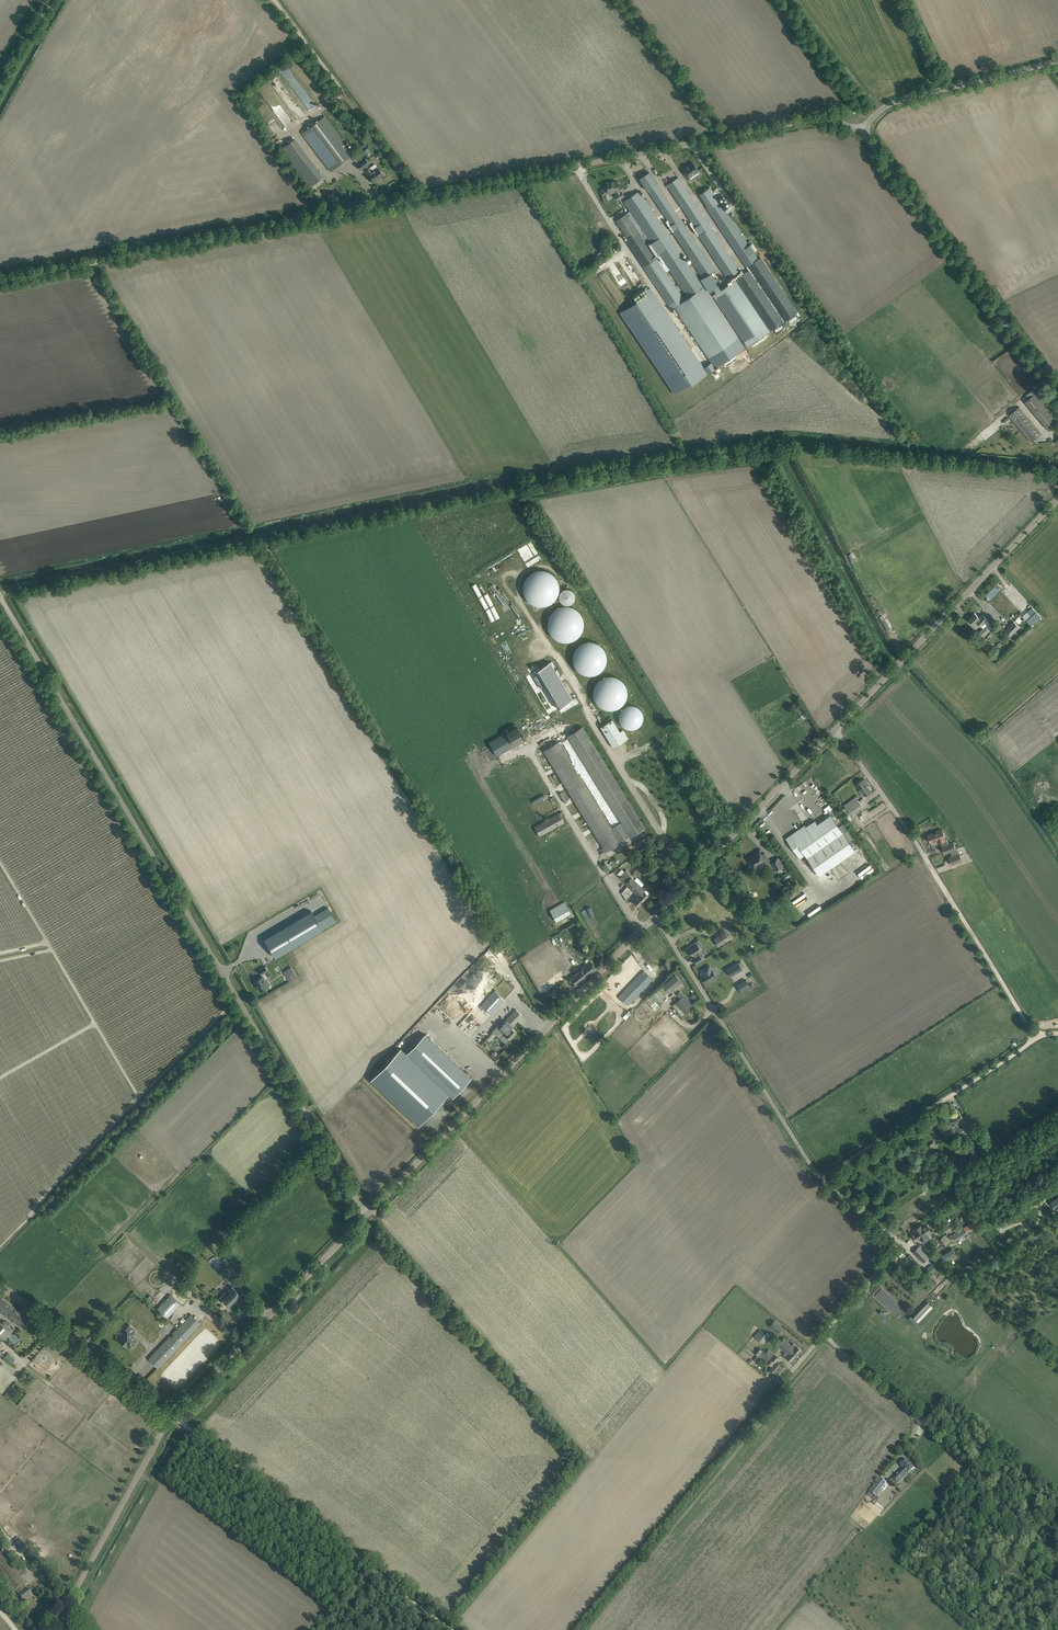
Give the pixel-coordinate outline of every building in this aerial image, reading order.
[(353,154),(324,116),(302,133),(331,171),(353,154)] [(294,139),(281,149),(310,187),(323,177),(294,139)] [(366,170),(366,171),(374,183),(377,180),(377,179),(383,174),(375,163),(369,168),(367,165),(369,164),(365,158),(357,164),(361,170),(364,168),(366,170)] [(693,162),(683,169),(689,177),(691,181),(701,174),(699,172),(693,162)] [(639,191),(623,201),(630,211),(647,237),(688,297),(704,287),(710,291),(713,289),(716,293),(713,295),(747,346),(770,331),(735,279),(721,289),(710,273),(714,270),(648,171),(639,178),(671,226),(670,228),(703,278),(699,281),(639,191)] [(667,185),(700,235),(699,236),(728,279),(740,271),(711,228),(712,227),(679,177),(667,185)] [(602,195),(615,192),(617,195),(615,196),(618,200),(624,196),(621,192),(620,192),(619,191),(617,181),(611,182),(611,181),(606,182),(607,189),(601,190),(602,195)] [(710,187),(700,194),(707,205),(705,206),(746,267),(749,270),(736,279),(738,281),(770,331),(798,312),(761,257),(758,259),(758,258),(731,218),(730,216),(729,215),(710,187)] [(630,211),(615,221),(628,239),(626,240),(644,267),(643,267),(671,309),(674,307),(715,368),(723,362),(725,367),(737,358),(735,354),(745,348),(704,287),(688,297),(685,300),(657,258),(657,257),(644,239),(647,237),(630,211)] [(707,373),(650,288),(645,291),(647,294),(620,312),(674,393),(690,384),(691,384),(707,373)] [(1033,389),(1026,395),(1029,399),(1035,393),(1033,389)] [(1057,420),(1035,393),(1029,399),(1025,402),(1048,429),(1057,420)] [(1009,415),(1031,442),(1042,433),(1019,407),(1009,415)] [(558,588),(558,580),(547,571),(543,569),(533,569),(525,579),(524,582),(524,596),(533,603),(539,605),(543,605),(541,604),(550,604),(556,597),(558,592),(558,589),(558,588)] [(582,622),(583,619),(575,607),(567,605),(560,605),(551,611),(548,623),(548,626),(549,628),(549,629),(555,639),(564,641),(571,641),(579,636),(582,626),(582,622)] [(1031,616),(1027,621),(1031,626),(1041,617),(1032,607),(1027,612),(1031,616)] [(975,613),(969,619),(974,624),(977,622),(981,626),(983,628),(985,626),(989,631),(994,626),(987,620),(987,619),(983,615),(980,618),(975,613)] [(1005,630),(1010,636),(1020,627),(1014,621),(1005,630)] [(979,633),(983,637),(989,631),(985,626),(979,633)] [(594,673),(604,671),(605,656),(601,642),(588,641),(574,645),(573,659),(577,672),(594,673)] [(551,662),(526,677),(549,714),(573,700),(551,662)] [(624,676),(594,677),(595,708),(625,707),(624,676)] [(601,726),(613,747),(628,738),(623,730),(619,732),(612,719),(601,726)] [(524,740),(516,726),(506,732),(514,746),(524,740)] [(582,727),(567,736),(621,823),(612,828),(558,741),(543,751),(605,852),(645,827),(582,727)] [(490,742),(497,756),(512,747),(505,734),(490,742)] [(811,779),(798,787),(801,792),(814,784),(811,779)] [(863,779),(857,783),(861,789),(859,790),(862,795),(864,793),(866,795),(871,791),(868,786),(869,785),(866,780),(864,781),(863,779)] [(856,797),(844,806),(845,808),(843,810),(848,817),(856,811),(856,812),(863,807),(856,797)] [(564,822),(559,813),(534,827),(539,836),(564,822)] [(805,854),(820,875),(856,850),(831,814),(813,827),(811,823),(806,826),(805,825),(786,838),(800,858),(805,854)] [(934,831),(935,833),(928,835),(930,842),(937,840),(938,843),(941,842),(942,846),(944,854),(956,849),(954,842),(949,844),(947,840),(946,840),(945,837),(946,837),(942,828),(934,831)] [(754,857),(749,860),(754,867),(758,864),(760,866),(769,860),(764,853),(762,854),(759,850),(753,855),(754,857)] [(959,852),(948,856),(952,866),(963,861),(959,852)] [(852,861),(855,865),(865,858),(863,854),(852,861)] [(771,862),(776,871),(784,866),(778,857),(771,862)] [(620,876),(619,877),(637,894),(638,893),(640,895),(633,901),(638,906),(648,895),(632,879),(634,877),(627,869),(624,872),(620,876)] [(626,892),(629,889),(627,886),(621,892),(626,898),(630,895),(626,892)] [(794,902),(803,916),(813,909),(812,909),(820,903),(816,897),(814,898),(812,895),(810,896),(806,890),(801,893),(799,890),(790,896),(791,899),(793,898),(796,901),(794,902)] [(550,910),(557,922),(571,913),(564,902),(550,910)] [(311,910),(264,938),(275,958),(318,932),(336,921),(328,907),(314,915),(311,910)] [(722,934),(714,939),(718,946),(727,940),(729,939),(725,932),(722,934)] [(695,942),(686,948),(689,954),(691,953),(692,955),(693,955),(695,958),(693,960),(696,964),(705,958),(703,955),(700,950),(704,948),(699,940),(695,942)] [(492,965),(499,957),(489,948),(482,956),(492,965)] [(554,958),(560,968),(567,965),(561,955),(554,958)] [(586,964),(586,965),(570,978),(575,985),(592,972),(597,969),(590,960),(586,964)] [(738,962),(729,967),(734,975),(743,969),(738,962)] [(701,976),(706,983),(717,977),(709,965),(701,971),(703,974),(701,976)] [(257,987),(259,991),(268,986),(265,981),(266,981),(265,979),(268,978),(264,972),(268,971),(265,966),(258,970),(261,974),(262,976),(254,981),(258,986),(257,987)] [(291,974),(288,976),(290,980),(297,976),(292,967),(288,969),(291,974)] [(643,970),(618,996),(628,1005),(653,979),(643,970)] [(681,982),(675,975),(657,991),(663,998),(681,982)] [(736,985),(741,993),(750,987),(746,980),(736,985)] [(495,990),(480,1005),(490,1015),(505,999),(495,990)] [(650,995),(645,999),(647,1001),(655,1010),(660,1006),(651,997),(650,995)] [(675,1003),(684,1013),(693,1005),(684,995),(675,1003)] [(493,1031),(505,1042),(509,1038),(510,1039),(516,1032),(511,1028),(514,1025),(513,1025),(522,1015),(516,1009),(507,1019),(508,1020),(502,1025),(500,1023),(493,1031)] [(452,1097),(471,1077),(425,1034),(407,1054),(401,1048),(371,1080),(418,1125),(448,1093),(452,1097)] [(948,1130),(951,1135),(956,1131),(951,1123),(942,1129),(944,1132),(948,1130)] [(933,1142),(929,1145),(933,1151),(937,1148),(933,1142)] [(1011,1216),(1000,1221),(1003,1228),(1014,1223),(1011,1216)] [(954,1238),(952,1239),(954,1242),(956,1240),(956,1241),(967,1233),(981,1225),(977,1218),(963,1227),(964,1228),(953,1236),(954,1238)] [(949,1224),(944,1228),(947,1232),(958,1224),(960,1223),(957,1219),(952,1223),(949,1224)] [(912,1233),(912,1234),(916,1241),(917,1241),(920,1239),(922,1242),(930,1238),(928,1234),(932,1232),(927,1224),(912,1233)] [(944,1237),(939,1240),(943,1247),(945,1246),(949,1244),(944,1237)] [(919,1247),(913,1252),(923,1262),(928,1257),(922,1250),(923,1248),(921,1245),(919,1247)] [(952,1247),(941,1255),(946,1262),(952,1258),(957,1255),(952,1247)] [(209,1260),(216,1269),(223,1263),(217,1255),(209,1260)] [(231,1264),(224,1269),(231,1279),(238,1274),(231,1264)] [(228,1281),(231,1279),(223,1268),(220,1271),(228,1281)] [(929,1278),(935,1284),(938,1280),(933,1274),(929,1278)] [(225,1291),(218,1299),(221,1302),(223,1300),(225,1301),(229,1305),(235,1299),(237,1301),(242,1295),(238,1291),(232,1286),(229,1289),(231,1291),(228,1294),(226,1292),(225,1291)] [(170,1294),(157,1308),(168,1318),(180,1303),(170,1294)] [(0,1300),(0,1314),(5,1318),(7,1315),(20,1325),(26,1317),(1,1299),(0,1300)] [(200,1322),(191,1313),(149,1359),(158,1368),(200,1322)] [(770,1326),(778,1332),(782,1327),(774,1320),(770,1326)] [(3,1338),(5,1340),(12,1332),(10,1331),(12,1328),(4,1321),(1,1323),(0,1322),(0,1342),(3,1338)] [(754,1336),(763,1344),(770,1335),(767,1332),(765,1334),(760,1329),(754,1336)] [(127,1330),(119,1339),(122,1343),(126,1346),(127,1345),(131,1348),(137,1341),(139,1340),(132,1334),(128,1330),(127,1330)] [(784,1338),(778,1345),(785,1352),(783,1354),(787,1357),(786,1357),(790,1361),(801,1349),(793,1342),(791,1345),(784,1338)] [(767,1363),(769,1359),(774,1353),(769,1349),(766,1352),(760,1348),(755,1354),(766,1363),(767,1363)] [(771,1360),(768,1364),(771,1366),(769,1369),(773,1373),(781,1364),(777,1361),(779,1358),(776,1355),(771,1360)] [(927,1395),(925,1397),(932,1404),(934,1402),(927,1395)] [(914,1468),(906,1459),(900,1465),(903,1468),(891,1479),(897,1484),(914,1468)] [(868,1494),(868,1495),(874,1500),(876,1501),(879,1498),(876,1496),(886,1483),(881,1479),(879,1478),(869,1492),(870,1492),(868,1494)] [(12,1594),(16,1591),(21,1598),(24,1602),(32,1596),(28,1589),(28,1590),(24,1585),(25,1583),(21,1577),(19,1575),(22,1573),(20,1569),(18,1567),(16,1569),(15,1570),(7,1560),(1,1552),(0,1550),(0,1578),(12,1594)]
